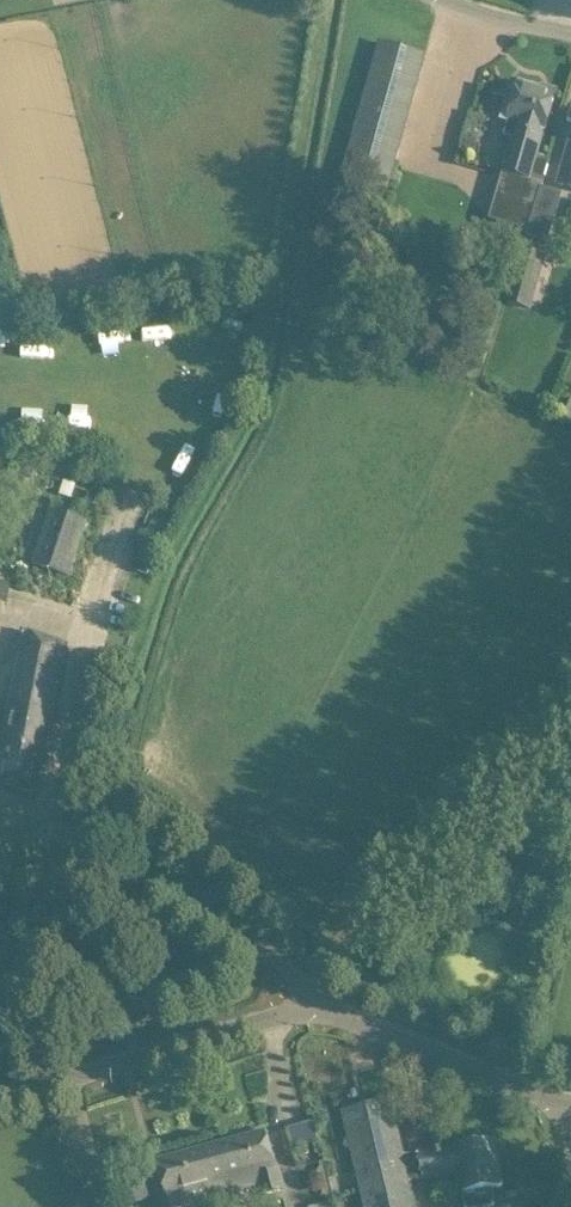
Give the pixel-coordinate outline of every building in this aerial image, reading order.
[(387,191),(419,79),(426,56),(380,43),(341,178),(387,191)] [(528,230),(541,188),(549,158),(538,155),(556,93),(520,83),(515,97),(511,96),(504,119),(518,123),(491,219),(528,230)] [(559,184),(570,187),(570,142),(559,184)] [(548,242),(561,194),(541,188),(528,230),(526,235),(548,242)] [(522,249),(507,304),(529,310),(545,256),(522,249)] [(77,361),(103,359),(101,333),(75,335),(77,361)] [(218,364),(212,387),(241,395),(248,373),(218,364)] [(86,434),(87,410),(52,408),(51,432),(86,434)] [(221,442),(231,425),(208,411),(198,427),(221,442)] [(33,564),(47,569),(70,576),(88,522),(51,510),(33,564)] [(344,1110),(349,1134),(361,1182),(406,1171),(403,1155),(390,1099),(344,1110)] [(421,1123),(404,1127),(408,1146),(425,1142),(427,1141),(422,1123),(421,1123)] [(218,1144),(231,1193),(259,1185),(262,1196),(284,1190),(279,1170),(277,1171),(266,1131),(218,1144)] [(462,1193),(465,1206),(487,1206),(495,1206),(492,1188),(502,1186),(494,1139),(403,1155),(406,1171),(361,1182),(367,1206),(415,1206),(409,1181),(459,1172),(462,1193)] [(168,1197),(171,1206),(179,1206),(231,1193),(218,1144),(157,1160),(167,1197),(168,1197)] [(115,1184),(123,1206),(150,1198),(142,1175),(115,1184)]
